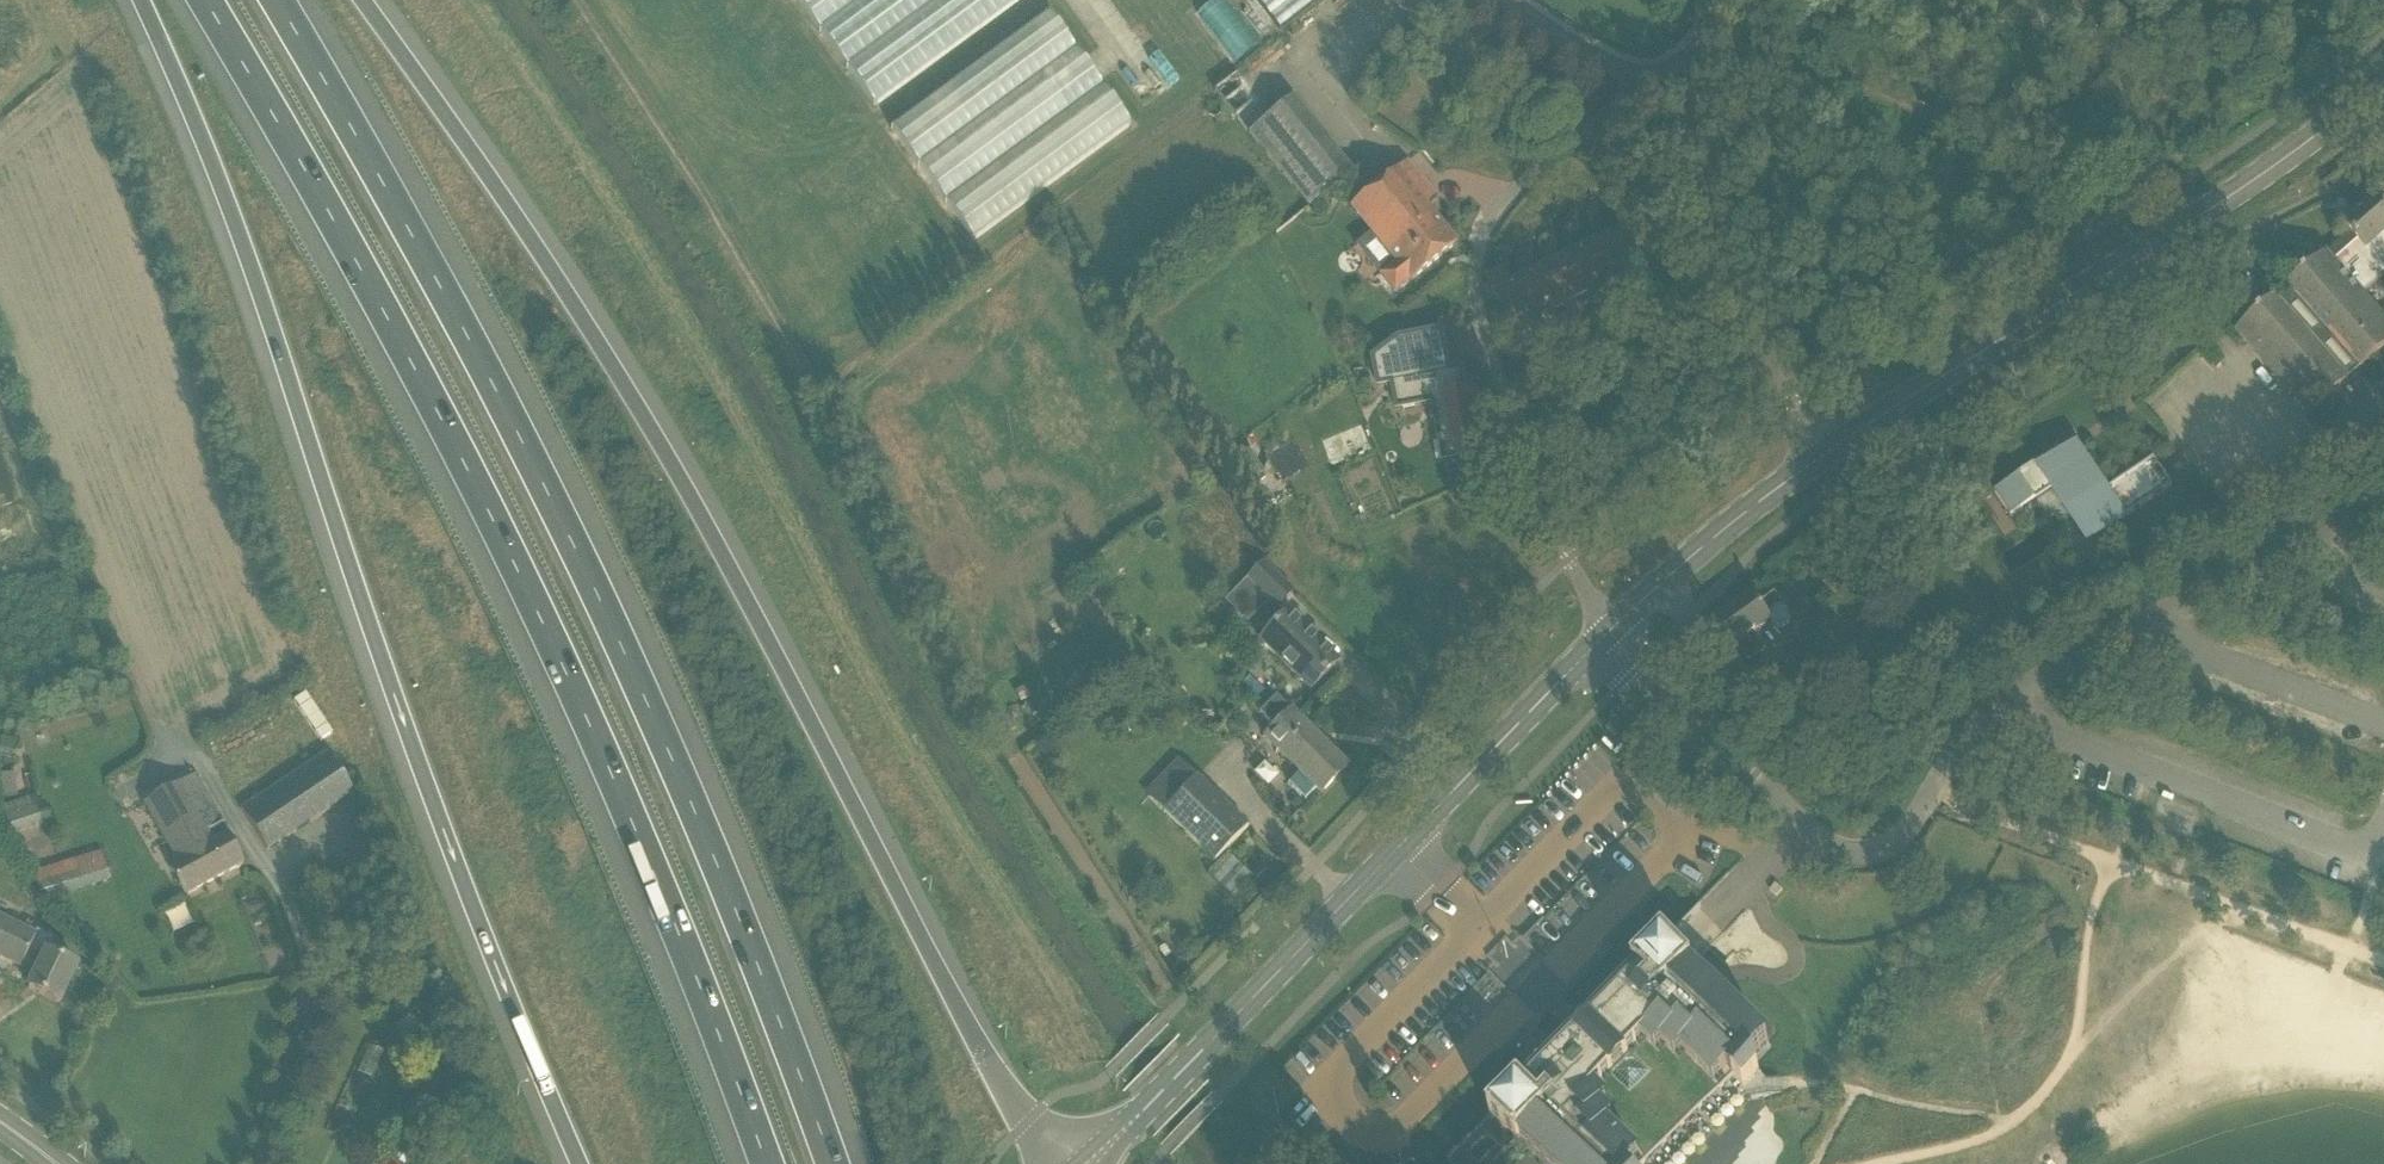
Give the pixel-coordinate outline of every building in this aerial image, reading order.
[(821,35),(846,68),(874,106),(1018,0),(796,0),(821,35)] [(1197,16),(1236,64),(1260,45),(1226,0),(1216,0),(1197,16)] [(1279,31),(1319,0),(1255,0),(1279,31)] [(1048,14),(891,129),(919,167),(945,203),(973,241),(1130,126),(1048,14)] [(1310,211),(1336,190),(1344,201),(1370,179),(1361,167),(1350,176),(1293,103),(1251,136),(1310,211)] [(1410,281),(1411,283),(1456,246),(1425,209),(1434,202),(1405,166),(1352,209),(1395,262),(1379,275),(1394,294),(1410,281)] [(2341,390),(2349,383),(2348,383),(2363,370),(2363,371),(2383,353),(2383,318),(2362,293),(2383,274),(2383,203),(2378,197),(2345,226),(2351,234),(2342,242),(2327,255),(2327,254),(2289,287),(2294,294),(2280,306),(2275,300),(2237,333),(2311,416),(2321,408),(2341,390)] [(1445,333),(1412,339),(1377,366),(1381,388),(1394,386),(1399,409),(1434,403),(1441,440),(1456,438),(1461,460),(1489,455),(1477,391),(1468,393),(1464,371),(1452,373),(1445,333)] [(2055,454),(1995,493),(2012,518),(2064,483),(2099,536),(2173,487),(2155,459),(2105,492),(2077,450),(2060,461),(2055,454)] [(1226,603),(1247,624),(1267,603),(1275,611),(1294,593),(1265,564),(1262,568),(1226,603)] [(1716,626),(1733,649),(1736,647),(1749,665),(1766,652),(1753,635),(1771,622),(1774,626),(1779,628),(1784,628),(1788,624),(1791,619),(1790,614),(1776,594),(1761,605),(1755,597),(1716,626)] [(1286,614),(1259,642),(1310,691),(1337,664),(1286,614)] [(1265,741),(1299,773),(1288,785),(1305,801),(1316,789),(1321,794),(1347,768),(1274,695),(1256,713),(1274,731),(1265,741)] [(267,851),(311,822),(354,794),(321,745),(300,758),(307,768),(241,811),(267,851)] [(198,777),(188,782),(145,806),(176,862),(169,866),(185,897),(244,866),(229,837),(230,837),(198,777)] [(1196,779),(1163,813),(1214,863),(1248,829),(1196,779)] [(40,804),(37,795),(0,807),(0,835),(2,842),(48,826),(40,804)] [(102,851),(34,873),(44,905),(112,882),(102,851)] [(49,954),(55,941),(36,932),(34,936),(0,919),(0,958),(21,969),(24,963),(39,970),(29,990),(59,1005),(78,968),(49,954)] [(1666,939),(1635,969),(1642,976),(1585,1033),(1579,1040),(1528,1091),(1521,1085),(1491,1116),(1520,1145),(1522,1142),(1545,1163),(1641,1163),(1728,1074),(1744,1090),(1760,1074),(1751,1065),(1770,1046),(1691,969),(1694,966),(1666,939)]
